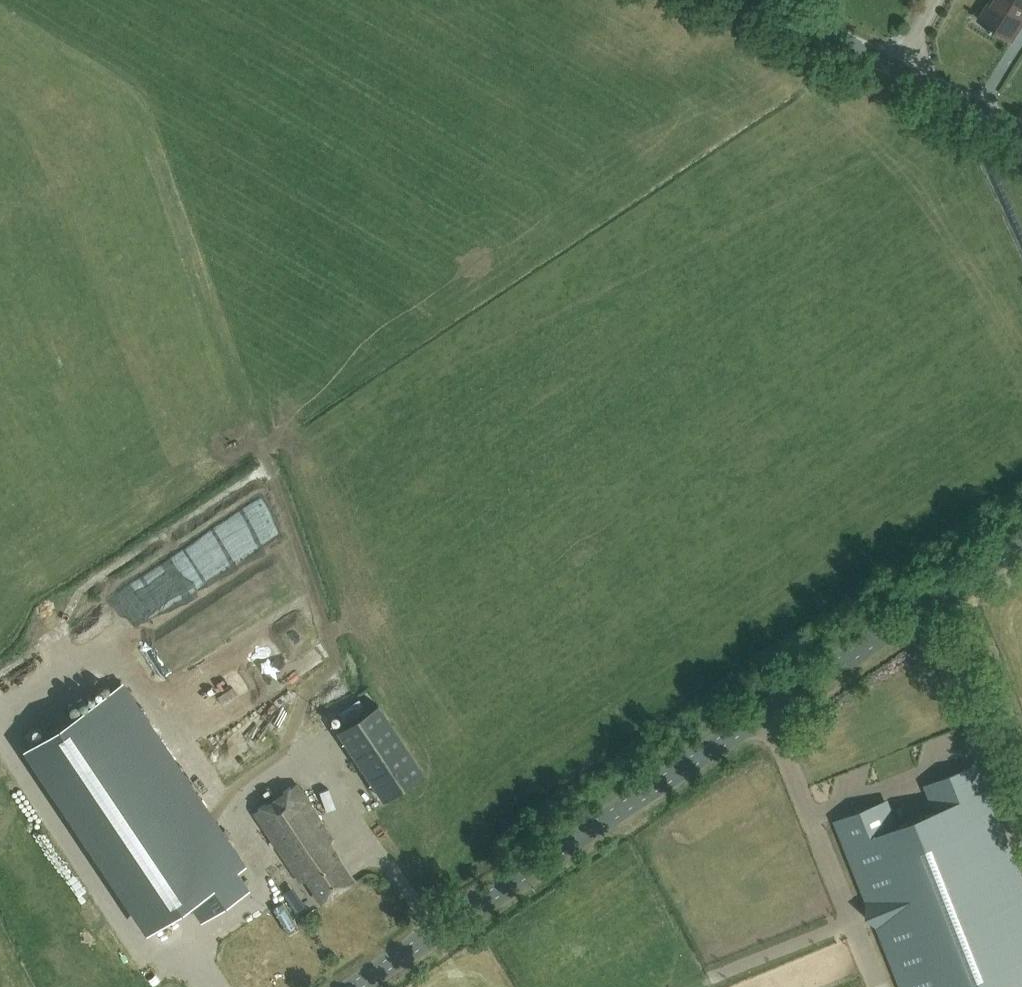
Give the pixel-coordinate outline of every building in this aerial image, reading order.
[(979,18),(1012,38),(1021,21),(1021,0),(990,0),(979,18)] [(120,685),(28,746),(150,928),(189,902),(200,919),(248,887),(237,870),(241,866),(120,685)] [(274,741),(294,731),(279,702),(259,712),(274,741)] [(382,799),(423,772),(378,704),(337,731),(382,799)] [(929,784),(939,809),(946,828),(969,818),(992,809),(974,766),(929,784)] [(355,882),(328,842),(333,839),(295,783),(253,811),(299,879),(305,876),(323,903),(355,882)] [(895,827),(885,801),(839,819),(906,986),(1021,986),(1021,951),(969,818),(946,828),(939,809),(895,827)]
